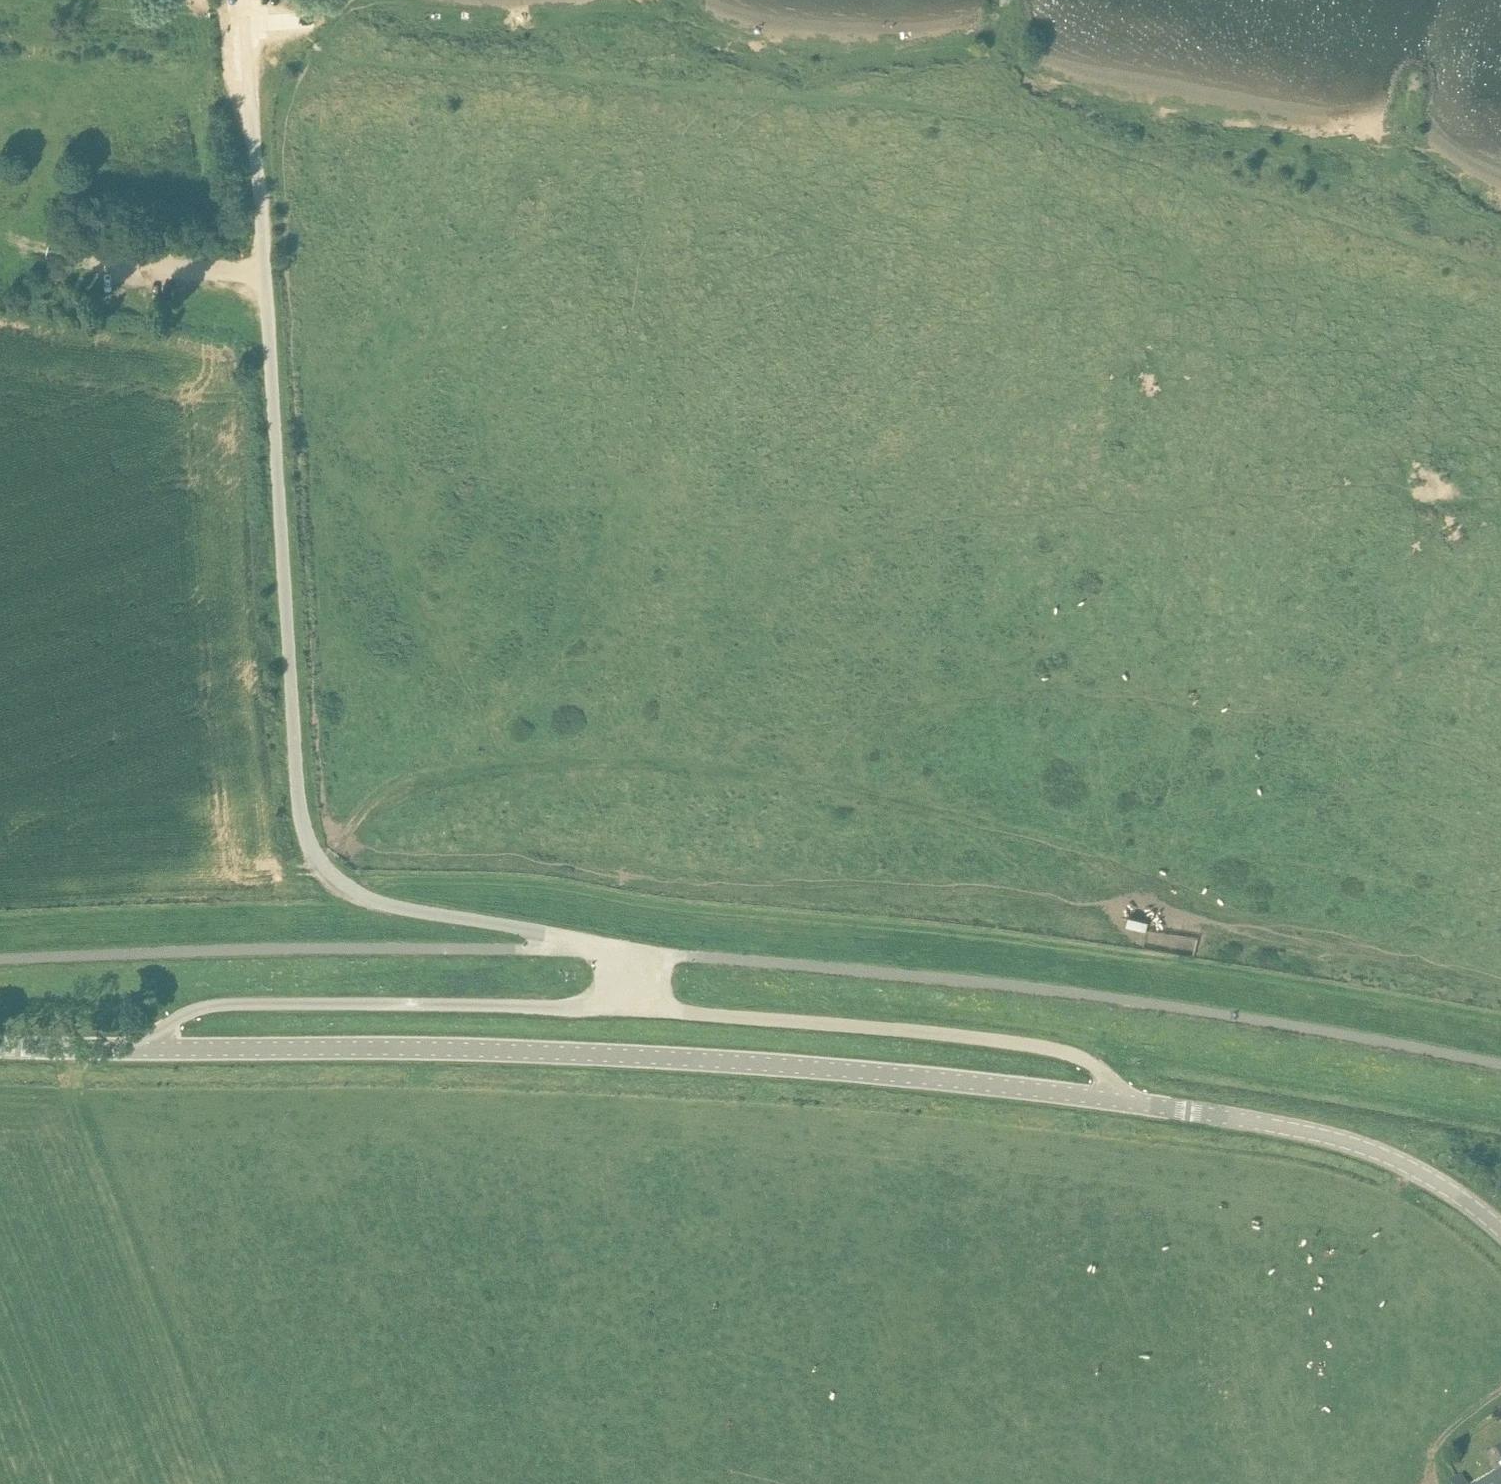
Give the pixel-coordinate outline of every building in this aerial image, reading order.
[(1479,1483),(1500,1483),(1500,1470),(1479,1483)] [(1450,1482),(1451,1483),(1467,1483),(1461,1474),(1450,1482)]
